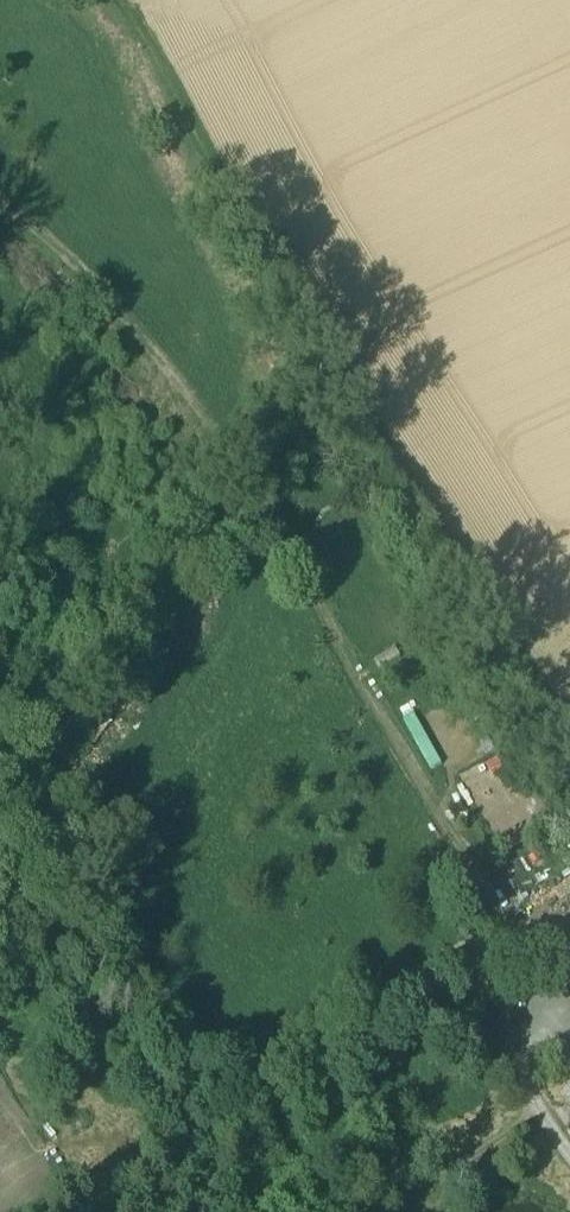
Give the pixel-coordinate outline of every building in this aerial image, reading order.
[(521,889),(555,870),(542,846),(508,865),(521,889)]
